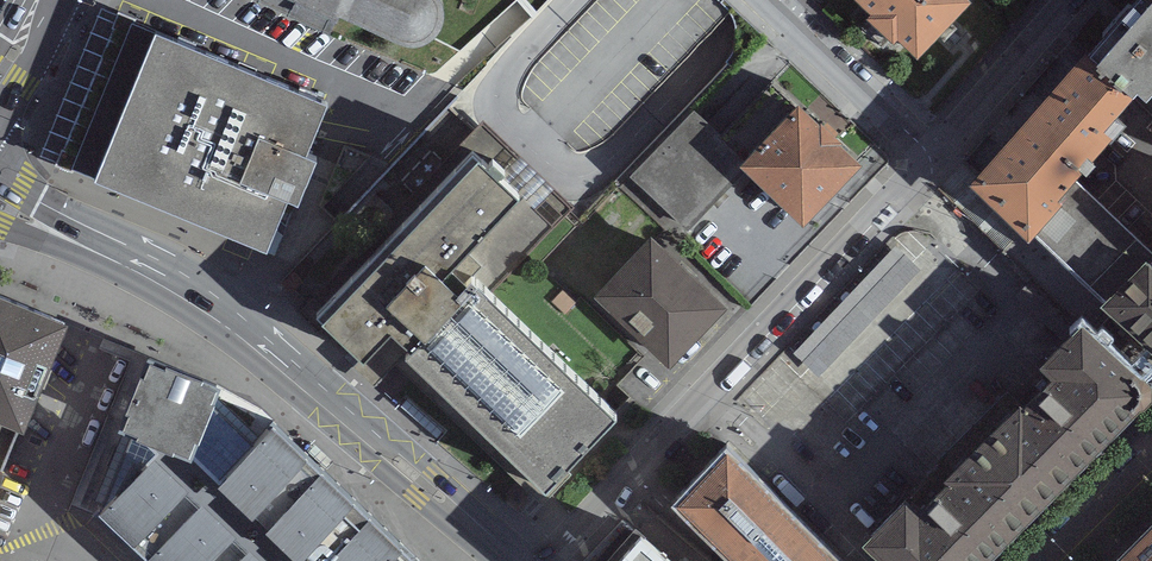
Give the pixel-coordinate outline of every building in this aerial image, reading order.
[(328,37),(331,28),(338,30),(340,22),(400,50),(406,53),(416,53),(424,51),(432,49),(440,44),(444,26),(444,16),(437,6),(433,0),(248,0),(328,37)] [(963,0),(852,0),(914,63),(971,8),(963,0)] [(1151,104),(1151,0),(1140,0),(1085,63),(1134,105),(1137,102),(1146,110),(1151,104)] [(329,112),(153,41),(94,187),(264,255),(283,206),(300,212),(318,168),(308,165),(329,112)] [(1085,63),(967,191),(1030,248),(1034,242),(1063,212),(1057,207),(1076,187),(1126,133),(1117,124),(1134,105),(1085,63)] [(772,84),(720,138),(750,167),(743,174),(801,231),(860,171),(840,151),(843,148),(822,128),(819,130),(798,110),(772,84)] [(678,240),(743,174),(750,167),(720,138),(693,112),(621,185),(678,240)] [(518,209),(471,164),(313,328),(374,387),(397,363),(544,504),(617,428),(473,291),(468,296),(451,279),(518,209)] [(1076,187),(1057,207),(1063,212),(1034,242),(1105,310),(1144,269),(1147,272),(1151,267),(1151,259),(1076,187)] [(726,312),(650,239),(595,300),(669,372),(726,312)] [(921,270),(896,247),(793,354),(818,377),(921,270)] [(1144,269),(1105,310),(1099,315),(1151,365),(1151,276),(1147,272),(1144,269)] [(0,282),(0,405),(25,415),(67,308),(0,282)] [(1083,333),(861,554),(868,560),(995,560),(1151,408),(1083,333)] [(144,339),(120,410),(156,426),(93,493),(166,560),(437,560),(310,444),(272,407),(220,369),(144,339)] [(725,458),(670,514),(718,560),(831,560),(725,458)] [(1123,560),(1151,560),(1151,532),(1123,560)] [(639,545),(625,560),(657,560),(639,545)]
